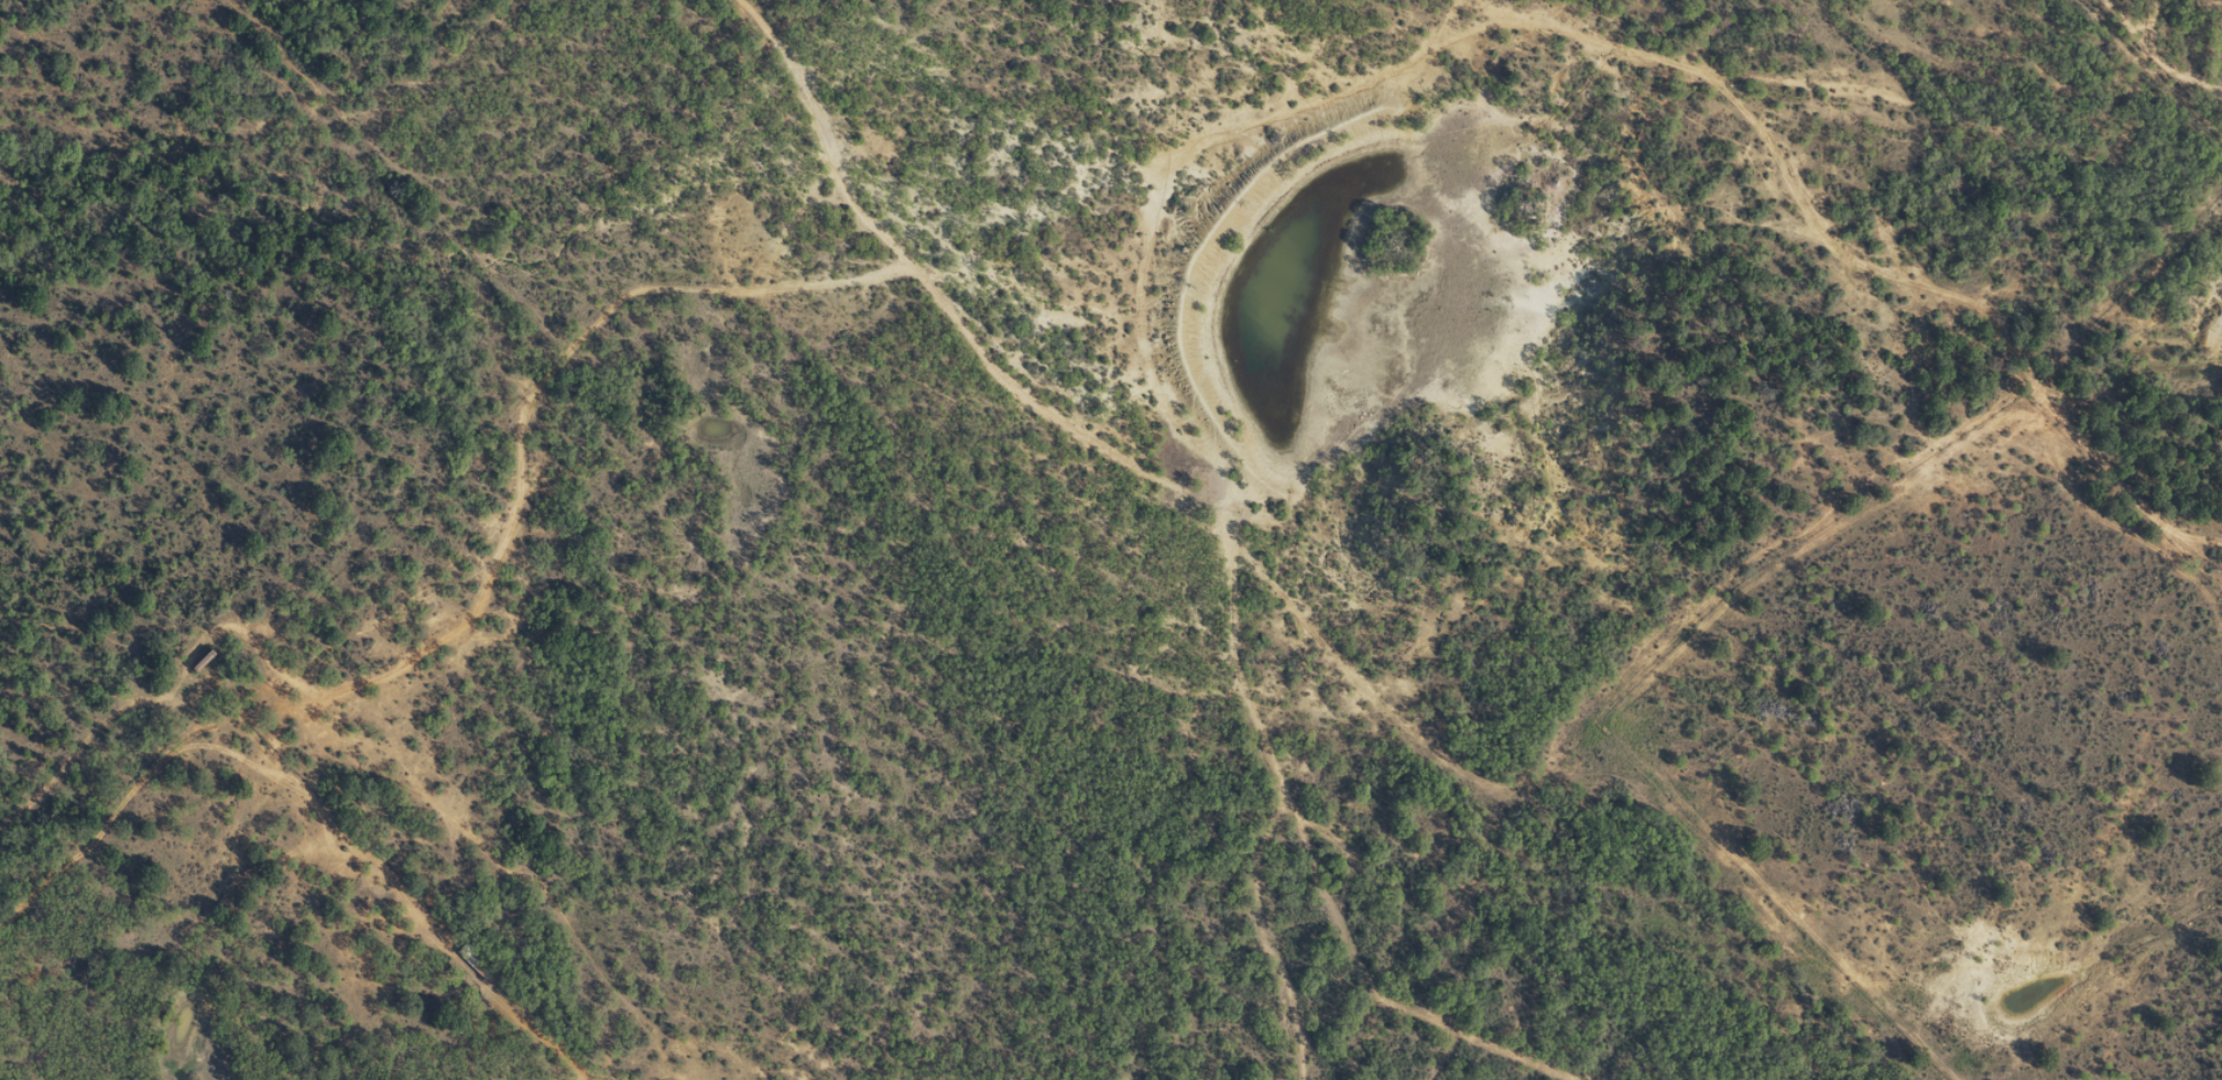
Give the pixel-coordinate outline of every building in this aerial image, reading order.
[(464,964),(482,978),(489,970),(471,956),(464,964)]
